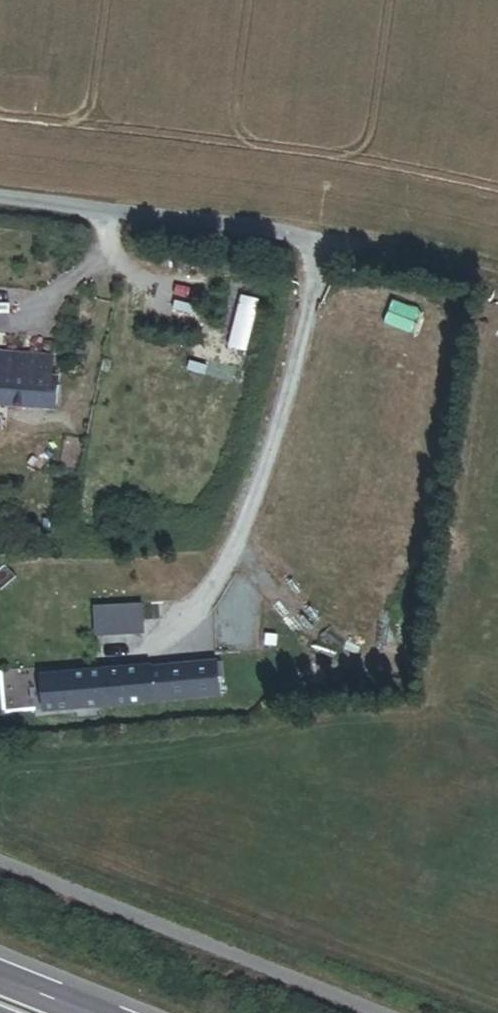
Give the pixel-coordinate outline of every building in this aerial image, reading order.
[(52,359),(0,355),(0,403),(50,407),(52,377),(51,377),(52,359)] [(160,635),(157,605),(62,613),(64,644),(160,635)] [(238,666),(243,630),(251,631),(254,610),(224,606),(217,663),(238,666)] [(71,706),(71,712),(154,704),(151,669),(45,678),(48,708),(71,706)]
